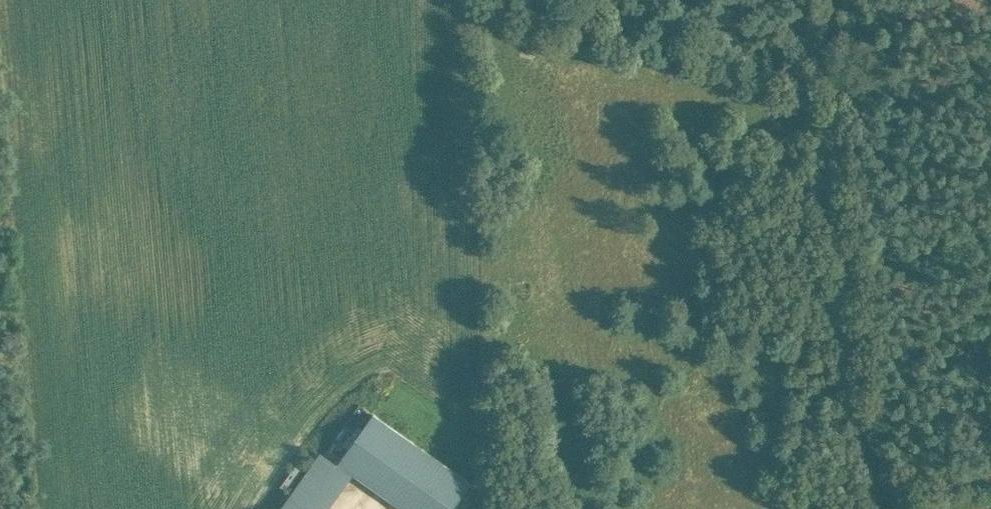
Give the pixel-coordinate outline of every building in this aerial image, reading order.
[(338,465),(353,476),(400,508),(452,508),(468,486),(372,420),(338,465)] [(281,508),(329,508),(353,476),(338,465),(323,454),(281,508)]
